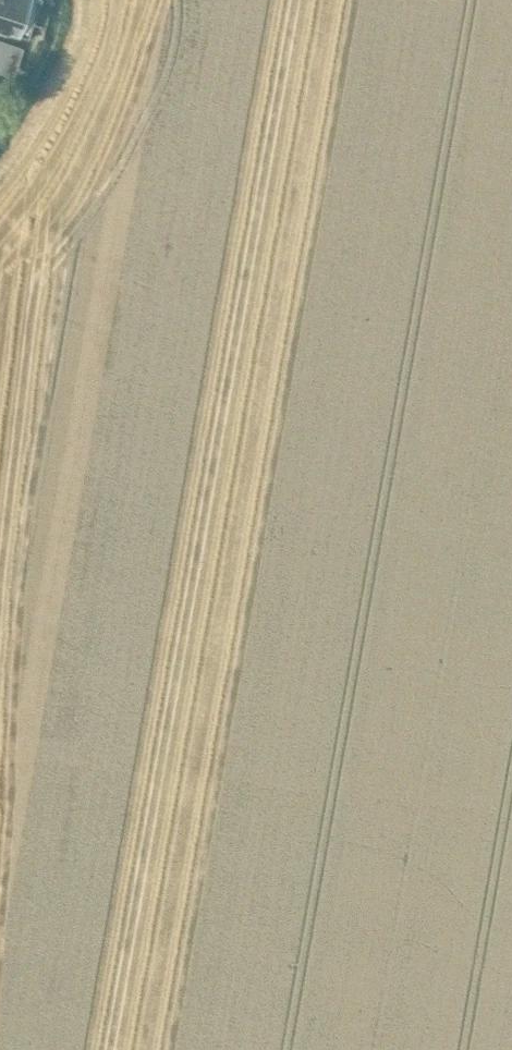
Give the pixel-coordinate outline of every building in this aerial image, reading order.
[(19,32),(28,34),(39,0),(0,0),(0,25),(19,32)]
